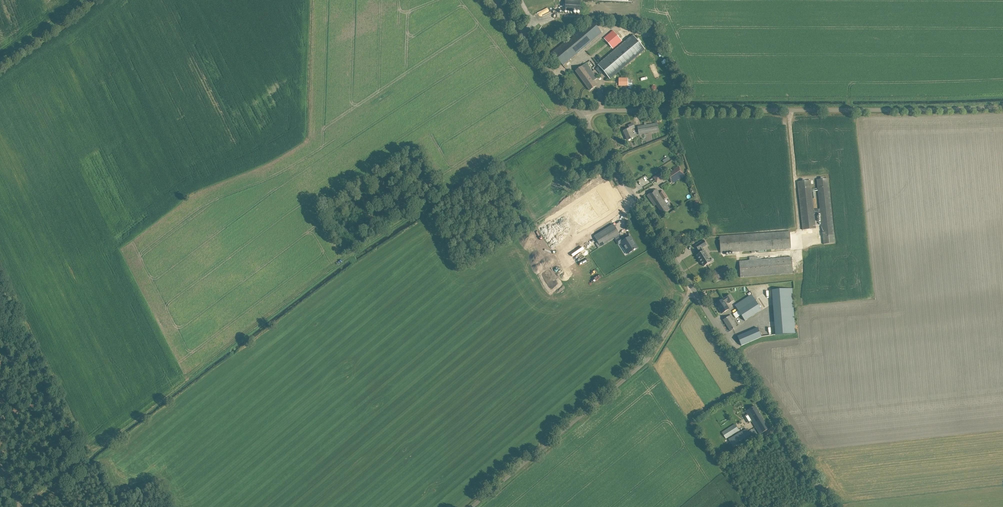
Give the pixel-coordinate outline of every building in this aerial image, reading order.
[(580,12),(581,0),(575,0),(566,0),(565,11),(580,12)] [(548,7),(539,12),(541,16),(550,11),(548,7)] [(578,29),(571,35),(573,38),(570,40),(569,39),(556,49),(552,52),(563,65),(567,62),(602,33),(592,21),(580,31),(578,29)] [(622,41),(616,34),(608,40),(614,47),(622,41)] [(598,64),(610,79),(645,50),(633,35),(598,64)] [(597,78),(590,68),(586,63),(576,71),(590,90),(596,86),(593,81),(597,78)] [(630,129),(635,127),(633,123),(628,125),(630,128),(624,131),(628,140),(634,137),(630,129)] [(659,131),(657,123),(638,126),(639,134),(659,131)] [(670,180),(671,182),(684,174),(678,166),(673,169),(674,171),(667,175),(670,180)] [(835,243),(828,178),(817,180),(820,209),(814,209),(811,180),(798,182),(803,230),(816,228),(814,214),(820,214),(824,244),(835,243)] [(616,207),(602,185),(547,220),(561,242),(616,207)] [(647,195),(654,206),(656,205),(663,214),(670,209),(657,189),(651,193),(647,195)] [(594,236),(598,242),(596,243),(599,248),(614,238),(618,245),(621,243),(628,254),(634,250),(635,250),(635,249),(637,248),(636,248),(632,241),(633,241),(630,237),(624,241),(620,235),(613,224),(594,236)] [(755,253),(755,250),(791,248),(790,232),(720,237),(721,253),(752,250),(752,253),(755,253)] [(703,248),(707,245),(704,240),(695,245),(699,250),(700,249),(702,252),(697,255),(704,266),(711,262),(708,258),(709,257),(705,250),(704,250),(703,248)] [(793,273),(792,257),(739,261),(740,277),(793,273)] [(711,275),(715,283),(730,274),(726,267),(711,275)] [(775,325),(772,325),(772,332),(775,331),(775,334),(795,333),(792,288),(772,290),(775,325)] [(716,304),(722,313),(729,309),(725,303),(727,301),(729,304),(734,300),(730,294),(716,304)] [(762,310),(752,294),(735,305),(738,311),(733,314),(736,318),(741,315),(745,321),(762,310)] [(724,320),(730,331),(736,327),(732,320),(733,319),(731,315),(724,320)] [(737,336),(741,346),(762,337),(758,328),(737,336)] [(723,409),(728,418),(735,415),(729,406),(723,409)] [(757,421),(755,417),(760,414),(755,406),(746,411),(753,423),(757,421)] [(753,423),(760,434),(769,429),(760,414),(755,417),(757,421),(753,423)] [(722,432),(726,439),(739,431),(739,430),(735,424),(722,432)] [(729,439),(730,442),(744,435),(746,439),(751,437),(745,426),(739,430),(739,431),(740,433),(729,439)]
